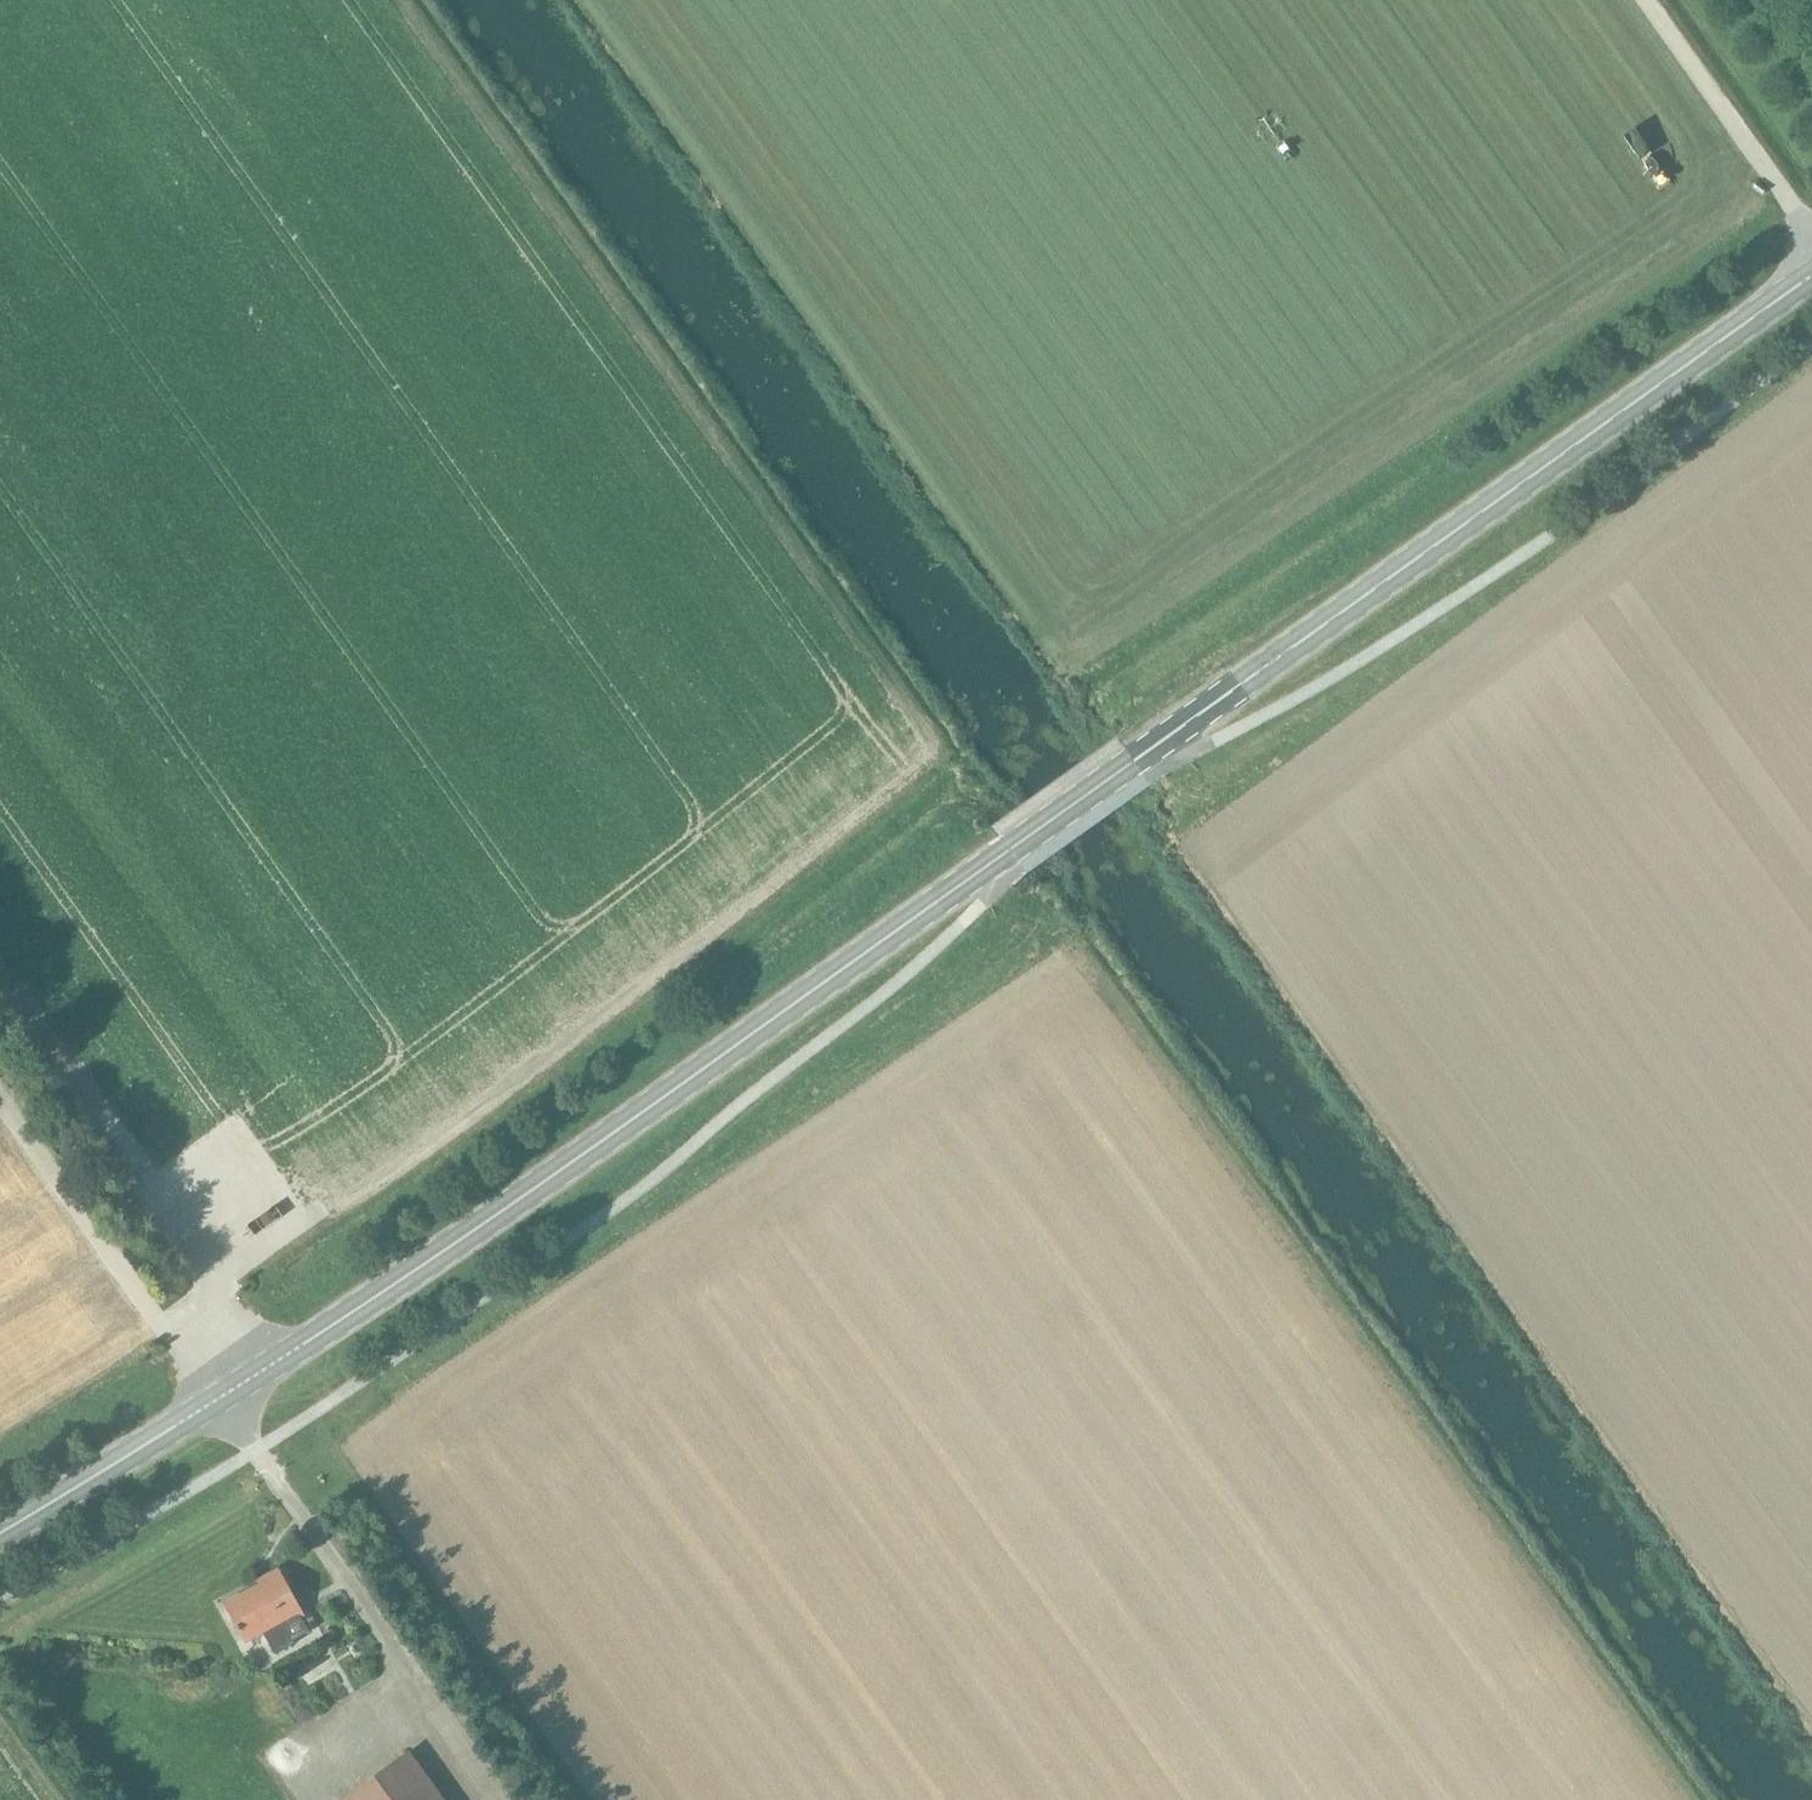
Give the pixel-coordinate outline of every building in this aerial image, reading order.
[(246,1641),(260,1634),(272,1656),(292,1645),(290,1641),(307,1631),(299,1618),(304,1615),(278,1570),(259,1580),(262,1585),(226,1605),(246,1641)] [(343,1799),(443,1799),(410,1753),(343,1799)]
